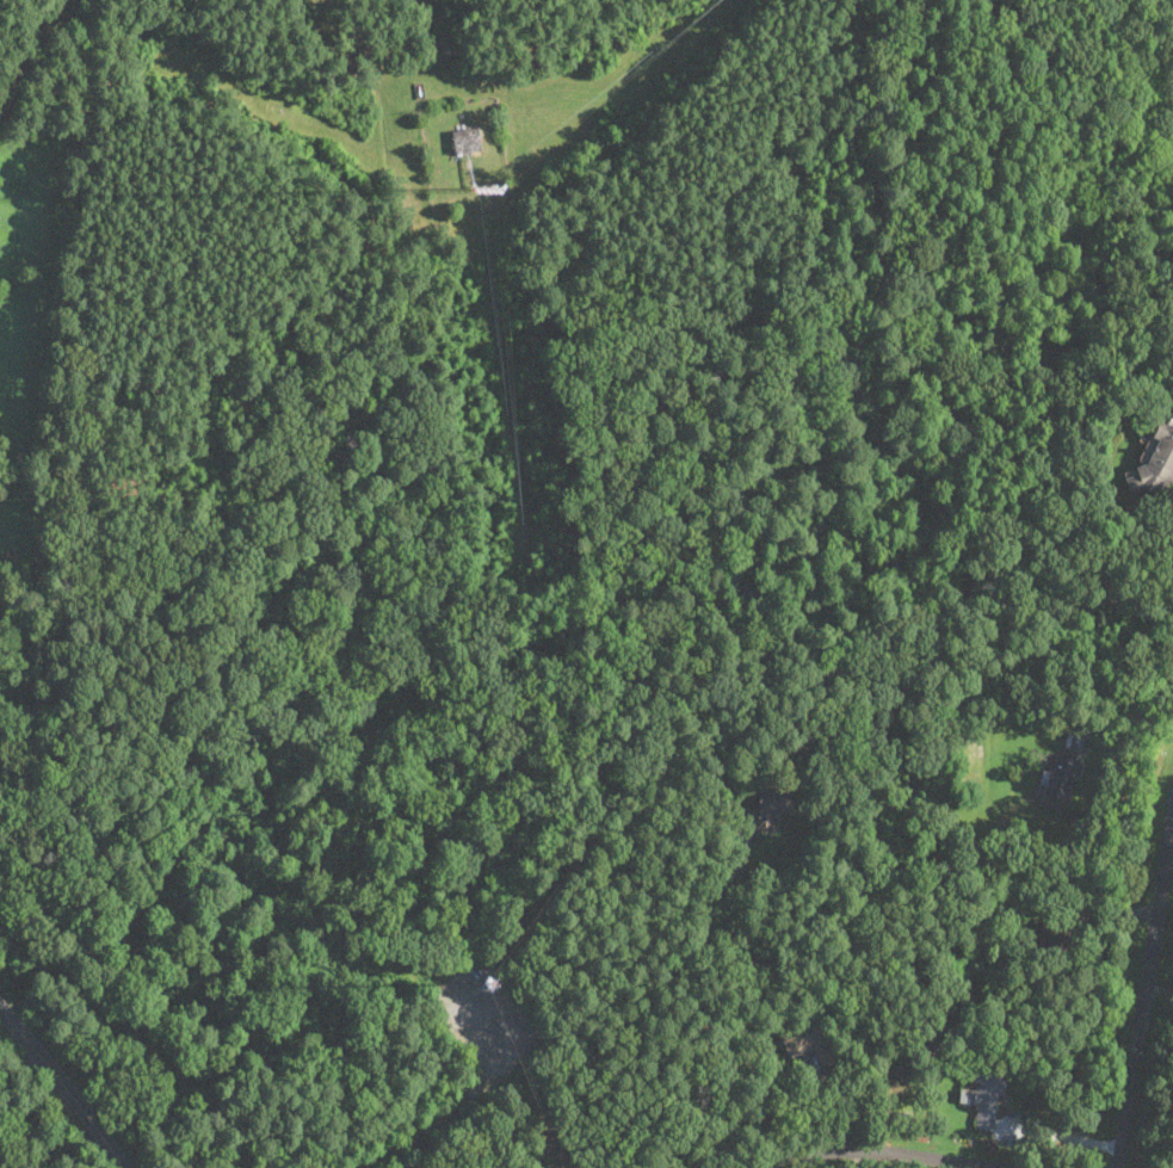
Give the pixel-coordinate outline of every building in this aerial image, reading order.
[(481,149),(478,127),(452,131),(456,153),(481,149)] [(1172,482),(1172,425),(1155,419),(1129,483),(1166,499),(1172,482)] [(1068,798),(1079,758),(1050,750),(1039,791),(1068,798)] [(1002,1073),(977,1070),(975,1089),(959,1087),(958,1101),(975,1102),(974,1127),(998,1130),(1002,1073)]
